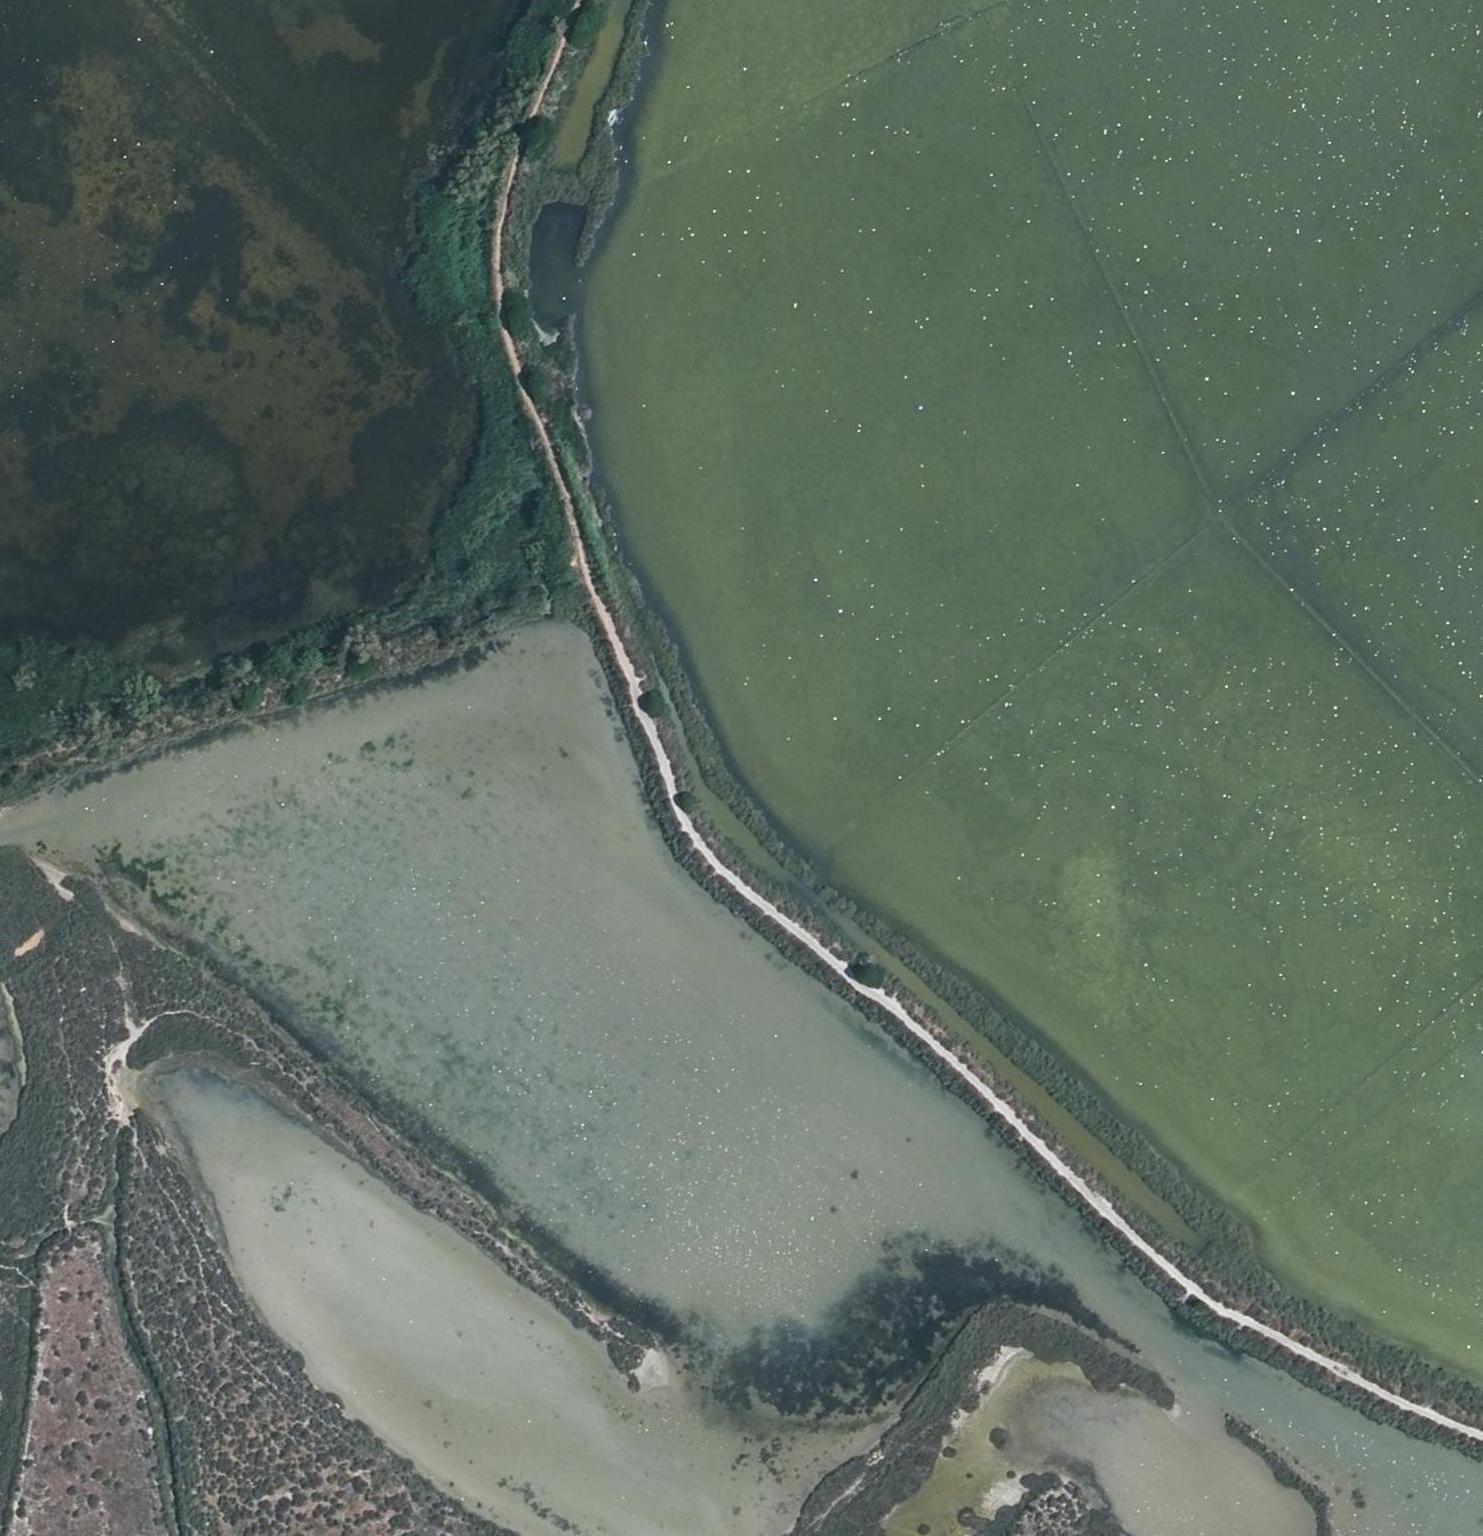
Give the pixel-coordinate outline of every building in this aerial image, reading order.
[(666,1378),(659,1357),(634,1365),(641,1386),(666,1378)]
